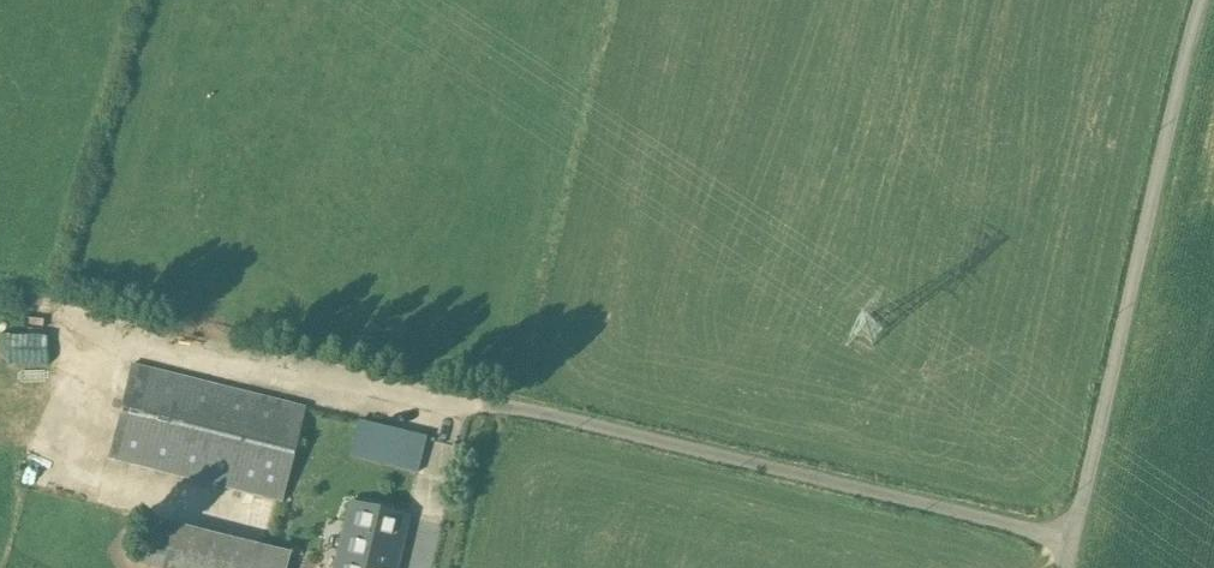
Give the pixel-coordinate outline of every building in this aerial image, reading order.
[(306,408),(133,366),(111,458),(283,500),(306,408)] [(424,438),(359,423),(352,457),(417,471),(424,438)] [(353,505),(348,525),(354,526),(344,567),(394,567),(406,518),(353,505)] [(153,518),(141,563),(159,567),(161,567),(173,523),(153,518)] [(173,523),(161,567),(289,567),(293,554),(173,523)]
